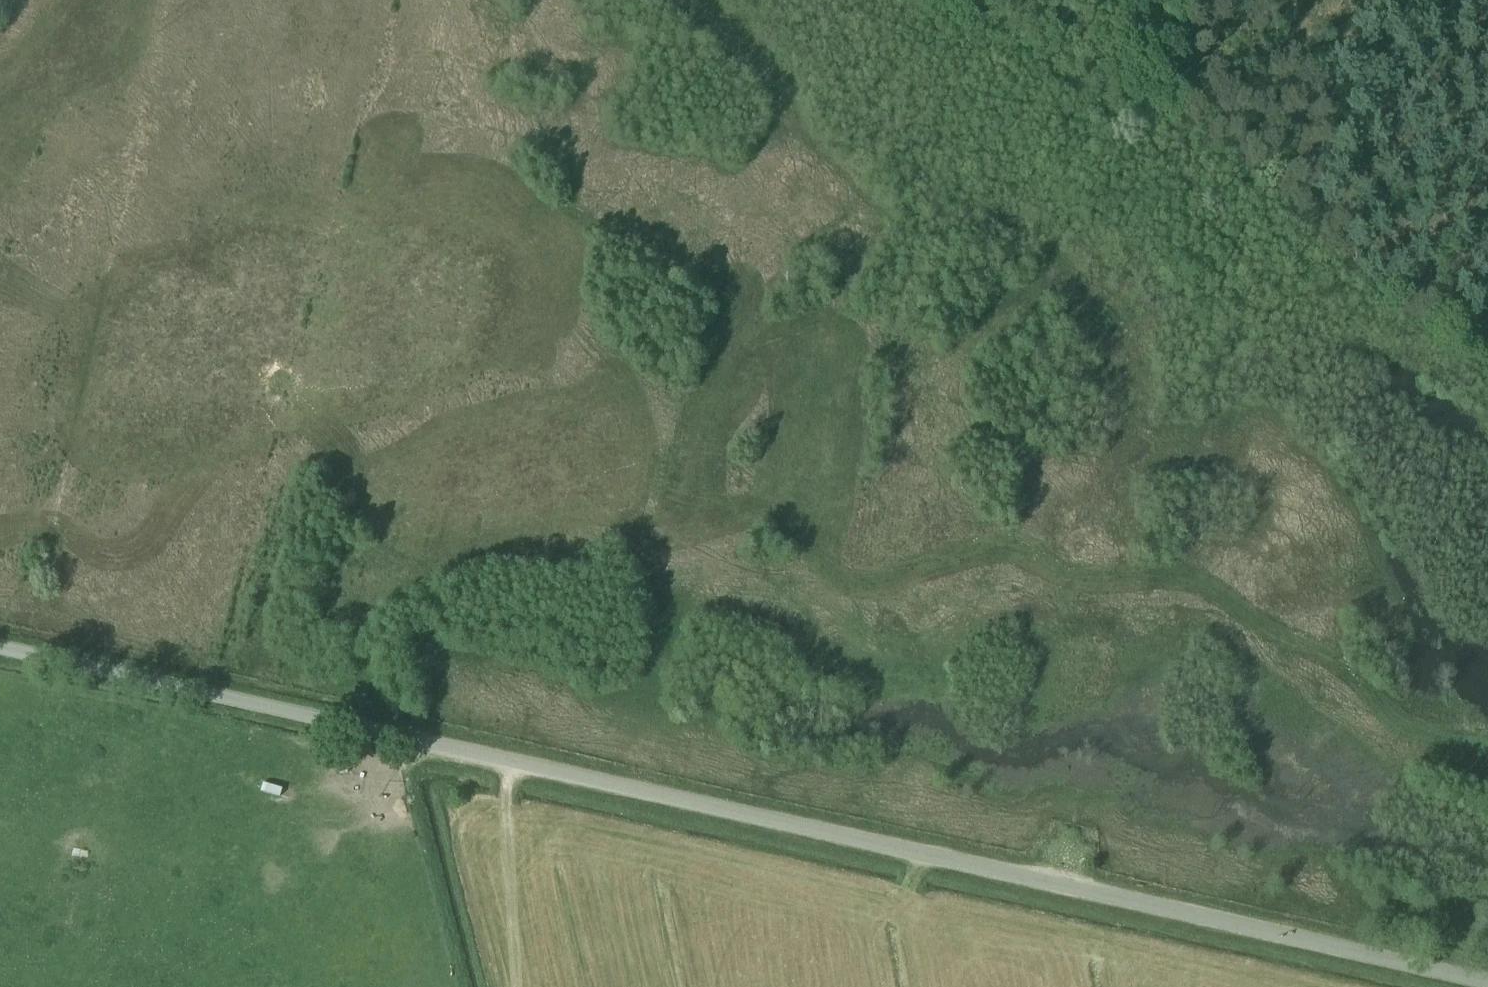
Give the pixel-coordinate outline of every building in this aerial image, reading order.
[(12,855),(13,844),(0,844),(0,855),(12,855)]
